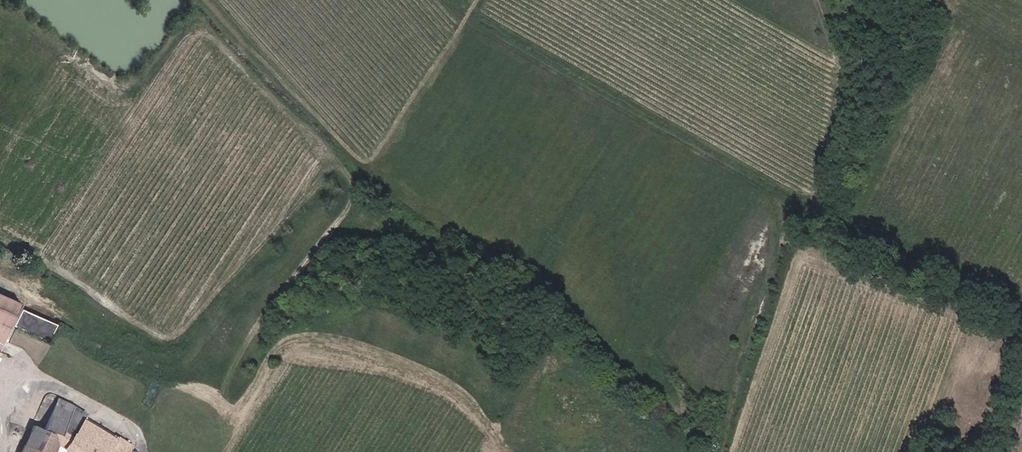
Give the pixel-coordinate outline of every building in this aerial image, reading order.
[(18,300),(0,291),(0,340),(18,300)] [(11,324),(32,334),(40,318),(19,308),(11,324)] [(32,334),(47,341),(54,324),(40,318),(32,334)] [(61,397),(47,429),(37,425),(25,451),(59,451),(62,446),(71,451),(131,451),(135,446),(88,419),(90,413),(61,397)]
